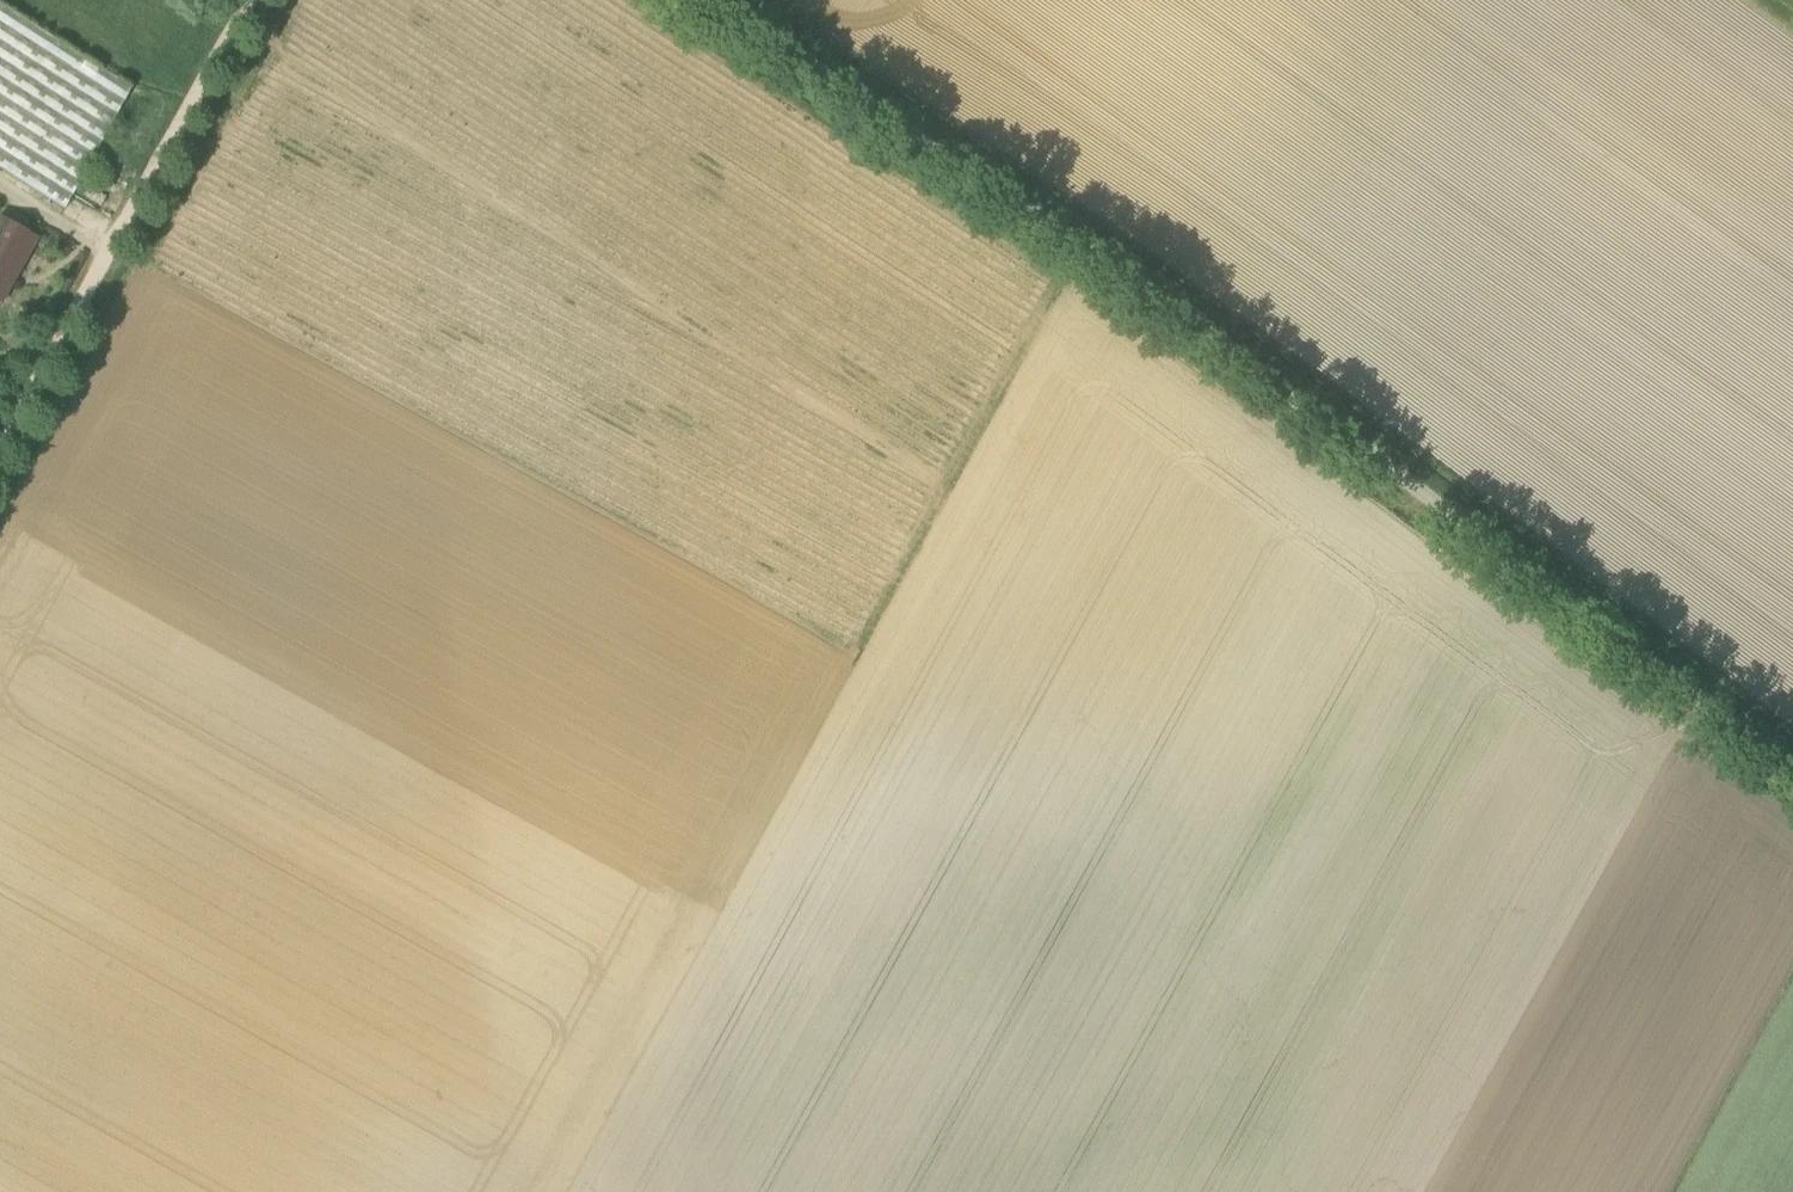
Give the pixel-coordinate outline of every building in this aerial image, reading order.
[(0,3),(0,168),(65,209),(133,88),(0,3)] [(1,302),(14,280),(9,277),(32,235),(0,217),(0,301),(1,302)]
